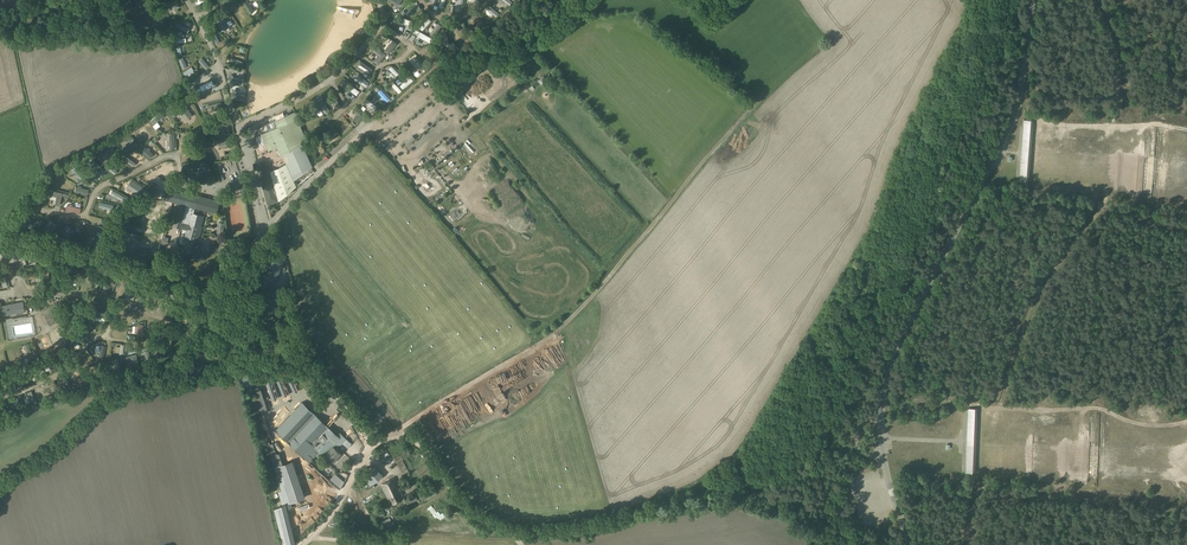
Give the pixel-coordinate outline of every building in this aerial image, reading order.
[(250,5),(252,4),(250,1),(249,2),(247,0),(243,3),(250,13),(254,10),(250,5)] [(234,18),(239,16),(234,4),(229,7),(234,18)] [(411,17),(421,9),(418,5),(414,8),(413,7),(411,9),(412,10),(408,14),(411,17)] [(494,17),(495,15),(496,16),(499,13),(489,5),(487,8),(493,14),(492,15),(494,17)] [(174,18),(185,12),(182,8),(171,13),(174,18)] [(222,14),(214,19),(222,32),(230,27),(222,14)] [(476,14),(472,18),(479,24),(478,25),(481,28),(482,27),(484,28),(487,25),(476,14)] [(398,16),(397,21),(410,25),(411,20),(398,16)] [(419,28),(422,30),(431,21),(428,18),(419,28)] [(434,21),(429,28),(432,30),(437,23),(434,21)] [(190,27),(178,22),(176,26),(188,32),(190,27)] [(430,34),(433,36),(441,25),(438,23),(430,34)] [(456,23),(453,25),(458,33),(461,32),(456,23)] [(214,32),(211,35),(216,44),(220,42),(214,32)] [(420,32),(418,36),(430,43),(432,39),(420,32)] [(393,39),(384,50),(389,54),(397,43),(393,39)] [(402,41),(399,44),(407,50),(409,46),(402,41)] [(376,45),(372,49),(378,54),(374,60),(378,64),(387,53),(376,45)] [(431,52),(429,55),(437,60),(439,57),(431,52)] [(409,56),(404,61),(411,69),(416,65),(409,56)] [(413,59),(422,69),(425,66),(416,56),(413,59)] [(183,57),(179,59),(183,69),(187,67),(183,57)] [(232,57),(230,62),(242,66),(243,61),(232,57)] [(209,66),(202,58),(199,61),(206,69),(209,66)] [(372,69),(360,61),(357,65),(369,74),(372,69)] [(391,66),(389,69),(396,76),(399,74),(391,66)] [(192,67),(183,72),(186,75),(194,70),(192,67)] [(355,79),(366,87),(369,82),(358,74),(355,79)] [(229,76),(228,81),(243,85),(245,79),(233,77),(234,75),(231,75),(231,76),(229,76)] [(403,89),(413,81),(410,77),(400,85),(403,89)] [(212,81),(200,86),(202,91),(214,85),(212,81)] [(473,81),(467,86),(471,92),(478,87),(473,81)] [(399,93),(402,90),(395,82),(392,85),(399,93)] [(349,83),(346,87),(357,95),(360,91),(349,83)] [(378,92),(387,102),(390,100),(381,89),(378,92)] [(245,100),(246,95),(232,92),(231,97),(245,100)] [(464,105),(468,101),(466,98),(467,97),(463,92),(457,97),(464,105)] [(334,94),(329,97),(331,101),(330,101),(332,104),(333,103),(336,108),(340,105),(334,94)] [(325,113),(329,110),(322,98),(317,101),(325,113)] [(373,109),(376,106),(368,99),(366,103),(370,107),(369,108),(372,110),(373,108),(373,109)] [(218,110),(217,109),(222,107),(221,102),(207,106),(209,111),(214,109),(214,111),(218,110)] [(185,103),(177,108),(185,121),(193,116),(185,103)] [(357,105),(353,109),(358,114),(353,118),(357,122),(366,114),(357,105)] [(162,112),(150,122),(153,126),(159,121),(161,124),(164,122),(162,119),(165,116),(162,112)] [(279,126),(261,134),(269,150),(277,146),(281,155),(282,155),(293,180),(312,167),(301,142),(307,140),(295,113),(289,115),(288,114),(285,115),(286,117),(277,121),(279,126)] [(342,129),(349,124),(342,115),(335,120),(342,129)] [(223,127),(228,126),(227,120),(213,123),(214,128),(220,127),(220,129),(223,128),(223,127)] [(1024,120),(1019,184),(1028,185),(1033,121),(1024,120)] [(143,138),(148,132),(145,129),(142,132),(139,129),(136,132),(143,138)] [(232,139),(218,142),(220,148),(225,146),(225,148),(229,147),(228,146),(234,144),(232,139)] [(465,139),(463,141),(470,149),(472,148),(465,139)] [(132,142),(122,149),(125,153),(135,147),(132,142)] [(319,142),(316,144),(320,152),(321,154),(324,153),(319,142)] [(153,154),(143,145),(139,149),(149,158),(153,154)] [(184,157),(198,156),(198,147),(183,148),(184,157)] [(133,166),(135,162),(130,159),(132,157),(129,155),(128,157),(126,156),(123,159),(133,166)] [(93,160),(86,166),(96,175),(102,168),(93,160)] [(418,166),(421,171),(427,167),(424,162),(418,166)] [(111,164),(110,165),(108,163),(105,167),(114,174),(117,171),(112,167),(114,165),(111,164)] [(232,164),(228,165),(231,177),(236,176),(232,164)] [(268,164),(257,166),(266,204),(277,201),(268,164)] [(75,167),(72,171),(82,179),(85,175),(75,167)] [(199,172),(189,173),(190,183),(203,182),(202,172),(200,172),(199,172)] [(131,180),(126,188),(139,196),(144,188),(131,180)] [(76,187),(75,192),(86,195),(87,190),(80,188),(81,187),(78,186),(78,188),(76,187)] [(48,189),(47,194),(56,196),(55,200),(54,204),(59,205),(62,193),(48,189)] [(170,189),(167,201),(174,202),(179,204),(187,206),(186,206),(195,208),(211,213),(217,214),(220,202),(214,200),(198,196),(186,193),(177,191),(170,189)] [(110,194),(122,201),(125,197),(112,190),(110,194)] [(179,204),(173,226),(181,228),(187,230),(184,241),(186,242),(185,249),(184,251),(185,253),(188,253),(190,252),(190,250),(199,253),(201,245),(196,244),(198,235),(199,236),(202,227),(200,226),(203,216),(193,213),(195,208),(186,206),(187,206),(179,204)] [(14,223),(17,226),(18,225),(22,229),(30,219),(26,215),(22,219),(19,217),(14,223)] [(32,231),(35,234),(44,222),(41,220),(32,231)] [(67,224),(61,232),(69,239),(76,231),(67,224)] [(57,228),(53,225),(49,230),(46,227),(43,231),(46,234),(45,235),(47,237),(49,235),(51,237),(57,228)] [(100,246),(105,235),(101,233),(97,240),(93,237),(91,242),(100,246)] [(272,261),(264,279),(275,283),(282,266),(282,265),(284,259),(275,255),(272,261)] [(65,265),(72,267),(71,270),(75,272),(77,265),(66,261),(65,265)] [(35,271),(23,273),(25,280),(37,278),(37,277),(35,271)] [(109,275),(103,289),(108,291),(110,284),(112,285),(113,282),(112,281),(113,277),(111,276),(109,275)] [(118,275),(112,287),(116,289),(122,277),(118,275)] [(125,296),(129,298),(135,288),(131,286),(125,296)] [(269,287),(259,311),(272,317),(269,325),(277,328),(282,317),(276,314),(277,311),(276,311),(280,303),(275,301),(279,291),(269,287)] [(140,301),(145,293),(141,291),(136,299),(140,301)] [(44,294),(34,300),(37,306),(47,299),(44,294)] [(157,296),(151,305),(153,307),(159,298),(157,296)] [(22,302),(2,306),(3,315),(24,311),(22,302)] [(57,302),(42,312),(47,320),(58,314),(61,319),(64,325),(69,322),(57,302)] [(171,316),(174,318),(179,309),(176,307),(171,316)] [(58,314),(47,320),(50,326),(61,319),(58,314)] [(178,338),(170,331),(168,333),(175,340),(178,338)] [(159,358),(168,350),(162,342),(158,345),(161,349),(155,354),(159,358)] [(27,343),(24,345),(29,358),(33,356),(27,343)] [(63,350),(56,353),(62,363),(65,361),(64,359),(67,358),(63,350)] [(136,354),(129,356),(130,362),(132,368),(139,366),(136,354)] [(41,360),(46,371),(50,369),(45,358),(41,360)] [(200,361),(192,374),(201,380),(209,366),(200,361)] [(114,363),(116,369),(111,370),(112,376),(121,374),(118,362),(114,363)] [(84,382),(78,370),(74,372),(81,384),(84,382)] [(69,388),(72,385),(63,374),(60,377),(69,388)] [(302,388),(305,386),(300,379),(297,382),(302,388)] [(250,380),(243,382),(245,390),(252,388),(250,380)] [(265,407),(270,404),(268,400),(263,402),(264,404),(257,407),(258,410),(265,407)] [(303,402),(277,429),(310,462),(321,452),(324,455),(334,444),(339,449),(347,439),(344,436),(342,438),(303,402)] [(332,413),(338,409),(336,405),(329,410),(332,413)] [(333,446),(327,453),(335,460),(341,453),(333,446)] [(408,450),(400,455),(403,459),(411,455),(408,450)] [(400,455),(394,458),(403,475),(409,471),(400,455)] [(293,460),(273,466),(286,504),(291,502),(306,497),(293,460)] [(376,466),(363,477),(363,478),(368,483),(370,486),(383,475),(376,466)] [(395,478),(381,485),(391,505),(405,498),(395,478)] [(423,495),(418,498),(421,504),(437,494),(434,489),(423,495)] [(308,499),(303,504),(308,508),(316,500),(311,495),(307,499),(308,499)] [(412,496),(405,500),(408,505),(414,502),(412,496)] [(381,508),(373,513),(378,521),(386,516),(381,508)] [(457,523),(454,523),(454,519),(440,520),(440,529),(457,528),(457,523)]
